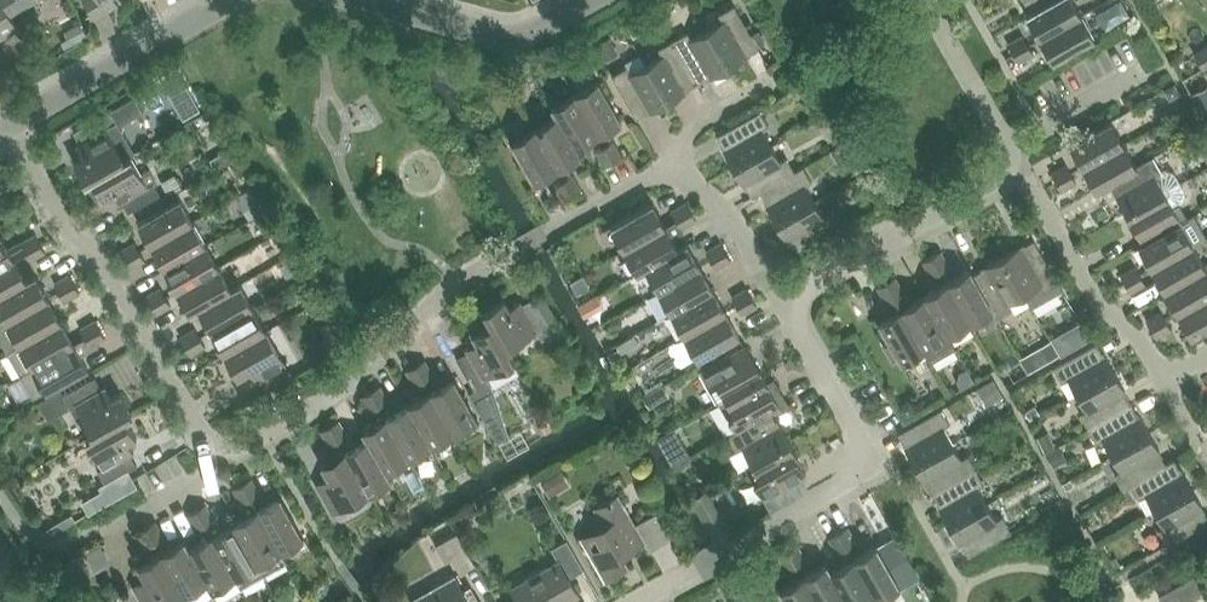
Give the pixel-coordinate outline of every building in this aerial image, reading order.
[(3,0),(0,0),(0,35),(18,24),(18,23),(10,10),(9,10),(3,0)] [(39,11),(33,0),(3,0),(9,10),(10,10),(18,23),(39,11)] [(93,18),(118,4),(116,0),(83,0),(93,18)] [(1032,12),(1053,0),(1025,0),(1032,12)] [(1071,0),(1053,0),(1032,12),(1026,15),(1040,39),(1080,16),(1071,0)] [(720,14),(723,20),(706,30),(728,68),(745,58),(744,57),(758,49),(757,47),(750,35),(733,6),(720,14)] [(1080,16),(1040,39),(1053,62),(1094,39),(1080,16)] [(633,18),(624,23),(633,38),(641,33),(633,18)] [(68,38),(62,41),(65,47),(86,36),(80,23),(65,31),(68,38)] [(711,78),(728,68),(706,30),(691,38),(687,33),(674,41),(698,83),(710,76),(711,78)] [(757,31),(750,35),(757,47),(764,43),(757,31)] [(1012,54),(1028,46),(1023,36),(1007,45),(1012,54)] [(610,38),(596,46),(605,61),(618,53),(610,38)] [(683,92),(698,83),(674,41),(659,49),(663,55),(647,64),(669,102),(684,93),(683,92)] [(1033,55),(1028,46),(1012,54),(1018,63),(1033,55)] [(1195,54),(1202,68),(1206,66),(1206,47),(1195,54)] [(652,112),(669,102),(647,64),(631,73),(627,68),(612,76),(637,118),(650,110),(652,112)] [(177,68),(160,77),(167,90),(184,81),(177,68)] [(623,122),(599,80),(575,94),(598,136),(623,122)] [(813,82),(799,89),(805,101),(819,93),(813,82)] [(1175,85),(1164,91),(1170,101),(1180,95),(1175,85)] [(556,116),(557,116),(576,148),(577,148),(598,136),(575,94),(552,107),(556,116)] [(92,179),(92,178),(124,159),(124,158),(114,141),(125,135),(110,110),(73,131),(80,144),(77,146),(83,157),(74,162),(86,182),(92,179)] [(725,150),(724,150),(733,167),(771,145),(762,130),(768,126),(760,111),(717,136),(725,150)] [(831,111),(818,119),(824,129),(837,122),(831,111)] [(557,116),(556,116),(534,129),(557,170),(581,156),(577,148),(576,148),(557,116)] [(1069,143),(1083,167),(1124,144),(1111,120),(1069,143)] [(557,170),(534,129),(511,142),(534,183),(557,170)] [(1196,142),(1206,163),(1206,136),(1196,142)] [(615,141),(605,146),(614,161),(623,156),(615,141)] [(848,143),(831,152),(839,166),(855,156),(848,143)] [(1137,167),(1137,166),(1124,144),(1083,167),(1096,190),(1110,182),(1137,167)] [(780,162),(771,145),(733,167),(743,184),(745,184),(752,197),(761,192),(760,191),(795,172),(794,171),(787,158),(780,162)] [(614,161),(605,146),(596,152),(605,166),(614,161)] [(92,179),(86,182),(96,199),(102,196),(103,198),(113,192),(119,204),(122,202),(128,212),(160,194),(153,182),(148,185),(130,155),(124,158),(124,159),(92,178),(92,179)] [(1125,213),(1163,191),(1180,182),(1177,177),(1176,175),(1175,174),(1172,172),(1171,172),(1170,171),(1167,171),(1164,172),(1162,173),(1153,157),(1137,166),(1137,167),(1110,182),(1118,195),(1116,196),(1125,213)] [(1056,182),(1071,173),(1066,164),(1051,173),(1056,182)] [(803,167),(794,171),(795,172),(760,191),(761,192),(768,205),(766,206),(776,223),(815,201),(806,185),(812,182),(803,167)] [(1071,173),(1056,182),(1061,191),(1076,183),(1071,173)] [(175,175),(162,182),(168,194),(181,187),(175,175)] [(573,175),(564,181),(573,196),(582,191),(573,175)] [(573,196),(564,181),(555,186),(563,201),(573,196)] [(1180,182),(1163,191),(1125,213),(1135,229),(1136,228),(1144,242),(1144,243),(1181,222),(1181,223),(1188,219),(1180,204),(1182,203),(1183,201),(1184,200),(1185,199),(1185,197),(1185,196),(1185,195),(1185,193),(1185,191),(1185,190),(1180,182)] [(251,189),(236,197),(249,221),(264,212),(251,189)] [(152,245),(193,222),(180,198),(139,222),(152,245)] [(815,201),(776,223),(786,240),(787,239),(795,253),(838,229),(830,214),(824,217),(815,201)] [(677,220),(692,211),(687,202),(672,211),(677,220)] [(612,226),(625,249),(665,226),(652,203),(612,226)] [(692,211),(677,220),(682,229),(697,220),(692,211)] [(1144,243),(1144,242),(1139,245),(1152,269),(1193,245),(1206,238),(1194,216),(1188,219),(1181,223),(1181,222),(1144,243)] [(193,222),(152,245),(165,268),(206,245),(193,222)] [(679,250),(678,249),(665,226),(625,249),(639,273),(646,269),(646,268),(679,250)] [(26,251),(41,243),(36,234),(21,243),(26,251)] [(1,235),(0,236),(0,267),(14,258),(26,251),(21,243),(20,241),(8,248),(1,235)] [(1021,248),(1020,246),(1001,256),(1023,295),(1039,286),(1043,292),(1058,283),(1034,240),(1021,248)] [(41,243),(26,251),(32,260),(46,252),(41,243)] [(125,260),(140,252),(135,243),(120,251),(125,260)] [(711,260),(726,252),(721,243),(706,251),(711,260)] [(646,268),(646,269),(659,290),(700,267),(687,244),(678,249),(679,250),(646,268)] [(206,245),(165,268),(178,290),(219,267),(206,245)] [(1206,268),(1193,245),(1152,269),(1165,291),(1206,268)] [(932,256),(940,271),(949,266),(941,251),(932,256)] [(140,252),(125,260),(130,269),(145,261),(140,252)] [(726,252),(711,260),(716,269),(731,261),(726,252)] [(940,271),(932,256),(923,261),(931,276),(940,271)] [(1008,304),(1023,295),(1001,256),(985,265),(986,267),(973,274),(973,275),(993,310),(992,311),(996,318),(1011,310),(1008,304)] [(289,257),(278,264),(285,275),(296,268),(289,257)] [(27,280),(14,258),(0,267),(0,296),(27,281),(27,280)] [(1126,284),(1140,275),(1135,266),(1121,275),(1126,284)] [(219,267),(178,290),(191,314),(199,309),(199,308),(232,290),(231,289),(219,267)] [(659,290),(672,313),(713,289),(700,267),(659,290)] [(1178,314),(1206,297),(1206,269),(1206,268),(1165,291),(1178,314)] [(993,310),(973,275),(973,274),(970,269),(947,282),(970,323),(992,311),(993,310)] [(60,292),(74,284),(70,275),(55,283),(60,292)] [(1140,275),(1126,284),(1131,293),(1146,284),(1140,275)] [(8,322),(48,299),(35,276),(27,280),(27,281),(0,296),(0,327),(8,322)] [(887,282),(895,296),(904,291),(896,277),(887,282)] [(895,296),(887,282),(878,287),(886,302),(895,296)] [(947,336),(970,323),(947,282),(924,296),(947,336)] [(74,284),(60,292),(65,301),(79,293),(74,284)] [(199,308),(199,309),(211,331),(253,307),(239,284),(231,289),(232,290),(199,308)] [(151,306),(165,297),(160,288),(145,296),(151,306)] [(737,305),(752,297),(747,288),(732,296),(737,305)] [(672,313),(685,335),(726,312),(713,289),(672,313)] [(924,296),(901,308),(924,349),(947,336),(924,296)] [(165,297),(151,306),(156,315),(171,307),(165,297)] [(752,297),(737,305),(742,314),(757,306),(752,297)] [(1178,314),(1191,337),(1206,328),(1206,297),(1178,314)] [(484,310),(488,316),(491,322),(492,322),(507,348),(536,331),(539,336),(551,329),(537,303),(534,298),(522,305),(520,302),(510,308),(504,298),(484,310)] [(8,322),(21,345),(61,322),(48,299),(8,322)] [(545,299),(537,303),(551,329),(560,325),(545,299)] [(588,300),(580,305),(586,315),(594,310),(588,300)] [(211,331),(225,354),(266,330),(253,307),(211,331)] [(902,362),(924,349),(901,308),(878,321),(902,362)] [(739,335),(726,312),(685,335),(698,359),(739,335)] [(1151,329),(1166,321),(1161,312),(1146,320),(1151,329)] [(610,318),(609,322),(611,327),(616,328),(621,326),(622,321),(620,317),(615,315),(610,318)] [(507,348),(492,322),(491,322),(488,316),(474,324),(472,325),(472,326),(471,327),(470,329),(470,330),(470,332),(471,333),(476,342),(466,348),(467,352),(456,358),(475,390),(487,383),(484,377),(514,360),(507,348)] [(86,338),(100,329),(95,321),(81,329),(86,337),(86,338)] [(1166,321),(1151,329),(1156,338),(1171,330),(1166,321)] [(21,345),(33,367),(74,344),(61,322),(21,345)] [(999,322),(989,329),(1003,351),(1014,344),(999,322)] [(100,329),(86,338),(91,346),(97,343),(105,338),(100,329)] [(186,346),(200,338),(195,329),(181,337),(186,346)] [(1060,355),(1077,345),(1068,329),(1051,339),(1060,355)] [(286,367),(266,330),(225,354),(238,377),(251,370),(258,383),(261,381),(286,367)] [(634,333),(616,343),(621,351),(638,342),(634,333)] [(334,334),(322,341),(330,356),(342,349),(334,334)] [(74,344),(33,367),(21,374),(34,398),(87,368),(80,355),(98,345),(97,343),(91,346),(86,338),(86,337),(74,344)] [(200,338),(186,346),(191,355),(205,347),(200,338)] [(0,343),(0,359),(1,361),(15,356),(9,339),(0,343)] [(1051,341),(1041,347),(1048,360),(1059,354),(1051,341)] [(1069,379),(1078,395),(1116,373),(1106,357),(1105,358),(1096,343),(1054,367),(1062,382),(1069,379)] [(745,346),(700,372),(718,403),(720,402),(764,376),(754,359),(753,360),(745,346)] [(643,348),(637,351),(642,359),(647,356),(643,348)] [(1030,353),(1020,359),(1027,372),(1038,366),(1030,353)] [(416,366),(424,380),(434,375),(425,360),(416,366)] [(424,380),(416,366),(407,371),(415,385),(424,380)] [(286,367),(261,381),(267,392),(292,377),(286,367)] [(960,373),(957,382),(961,389),(974,382),(966,369),(960,373)] [(1080,414),(1088,429),(1131,404),(1123,390),(1125,389),(1116,373),(1078,395),(1087,410),(1080,414)] [(720,402),(728,417),(736,431),(737,431),(771,412),(772,412),(780,407),(773,394),(774,393),(764,376),(720,402)] [(93,434),(93,435),(125,416),(126,417),(132,413),(121,393),(112,398),(105,387),(102,389),(96,377),(64,396),(69,405),(71,409),(76,405),(93,434)] [(454,378),(431,392),(454,433),(478,419),(454,378)] [(993,379),(976,388),(986,406),(1003,396),(993,379)] [(371,391),(379,406),(388,401),(380,386),(371,391)] [(663,386),(643,397),(649,407),(669,395),(663,386)] [(61,391),(49,398),(57,412),(69,405),(64,396),(61,391)] [(379,406),(371,391),(362,396),(370,411),(379,406)] [(498,441),(502,439),(507,436),(492,391),(475,401),(498,441)] [(432,445),(454,433),(431,392),(408,405),(432,445)] [(912,401),(898,408),(904,419),(918,412),(912,401)] [(1104,440),(1112,455),(1151,433),(1141,417),(1139,418),(1131,404),(1088,429),(1097,443),(1104,440)] [(432,445),(408,405),(386,418),(409,459),(432,445)] [(1035,406),(1025,412),(1030,419),(1039,413),(1035,406)] [(905,447),(915,465),(954,444),(945,428),(951,425),(942,409),(899,433),(906,447),(905,447)] [(771,412),(737,431),(736,431),(728,436),(737,451),(744,448),(753,463),(790,441),(781,424),(779,425),(772,412),(771,412)] [(125,416),(93,435),(93,434),(86,438),(104,468),(99,471),(106,483),(128,471),(137,466),(131,453),(134,452),(127,441),(137,436),(126,417),(125,416)] [(387,471),(409,459),(386,418),(363,431),(367,439),(368,439),(386,472),(387,471)] [(331,426),(339,440),(348,435),(339,421),(331,426)] [(339,440),(331,426),(322,431),(330,445),(339,440)] [(1048,433),(1038,438),(1045,452),(1055,447),(1048,433)] [(1123,489),(1132,484),(1165,465),(1158,451),(1160,449),(1151,433),(1112,455),(1121,470),(1114,474),(1123,489)] [(387,471),(386,472),(368,439),(367,439),(345,452),(368,493),(392,480),(387,471)] [(801,459),(790,441),(753,463),(746,467),(755,482),(764,498),(780,488),(807,473),(799,460),(801,459)] [(962,459),(954,444),(915,465),(924,481),(925,481),(933,495),(977,471),(969,456),(962,459)] [(685,446),(668,455),(674,465),(690,456),(685,446)] [(1057,447),(1046,454),(1053,467),(1065,460),(1057,447)] [(332,514),(368,493),(345,452),(322,465),(329,477),(316,485),(332,514)] [(1146,495),(1155,511),(1194,489),(1184,472),(1183,473),(1175,459),(1165,465),(1132,484),(1140,499),(1146,495)] [(128,471),(106,483),(102,490),(108,501),(137,486),(128,471)] [(985,485),(977,471),(933,495),(940,507),(939,508),(949,525),(988,504),(979,488),(985,485)] [(554,475),(542,482),(549,495),(562,488),(554,475)] [(242,484),(250,499),(259,494),(251,479),(242,484)] [(1072,481),(1065,485),(1069,491),(1076,486),(1072,481)] [(250,499),(242,484),(233,489),(241,503),(242,504),(250,499)] [(788,503),(780,488),(764,498),(772,512),(788,503)] [(1203,506),(1194,489),(1155,511),(1164,526),(1158,530),(1166,546),(1206,522),(1206,515),(1202,507),(1203,506)] [(604,525),(580,538),(604,580),(628,566),(621,553),(644,540),(649,550),(671,537),(657,512),(635,524),(619,495),(594,509),(604,525)] [(303,538),(280,497),(257,510),(280,551),(303,538)] [(234,523),(263,574),(286,561),(280,551),(257,510),(250,499),(242,504),(241,503),(239,504),(246,517),(234,523)] [(1003,516),(997,520),(988,504),(949,525),(959,543),(960,543),(967,556),(1011,531),(1003,516)] [(197,510),(205,525),(214,519),(214,518),(206,505),(197,510)] [(205,525),(197,510),(188,515),(196,530),(205,525)] [(240,587),(263,574),(234,523),(223,530),(215,517),(214,518),(214,519),(205,525),(212,536),(235,577),(240,587)] [(720,521),(708,529),(715,542),(728,534),(720,521)] [(147,528),(155,542),(164,537),(156,523),(147,528)] [(847,527),(838,533),(847,547),(855,542),(847,527)] [(155,542),(147,528),(138,533),(146,547),(155,542)] [(457,533),(436,545),(446,562),(453,558),(461,573),(475,565),(457,533)] [(847,547),(838,533),(829,538),(838,552),(847,547)] [(211,590),(235,577),(212,536),(190,548),(189,549),(208,581),(207,582),(211,590)] [(559,561),(512,587),(520,601),(566,601),(579,595),(569,577),(584,569),(567,539),(551,548),(559,561)] [(207,582),(208,581),(189,549),(190,548),(185,540),(162,553),(185,594),(207,582)] [(797,545),(788,550),(796,565),(805,560),(797,545)] [(878,546),(855,559),(878,600),(901,587),(899,583),(878,546)] [(901,587),(918,577),(901,548),(884,557),(899,583),(901,587)] [(796,565),(788,550),(779,555),(787,570),(796,565)] [(185,594),(162,553),(138,567),(146,579),(132,587),(141,601),(171,601),(185,594)] [(832,572),(831,572),(848,601),(873,601),(878,600),(855,559),(832,572)] [(831,572),(832,572),(827,563),(804,577),(818,601),(848,601),(831,572)] [(471,586),(463,591),(454,575),(411,600),(413,601),(480,601),(471,586)] [(1159,596),(1162,601),(1189,601),(1205,593),(1194,575),(1159,596)] [(804,577),(781,590),(788,601),(818,601),(804,577)]
